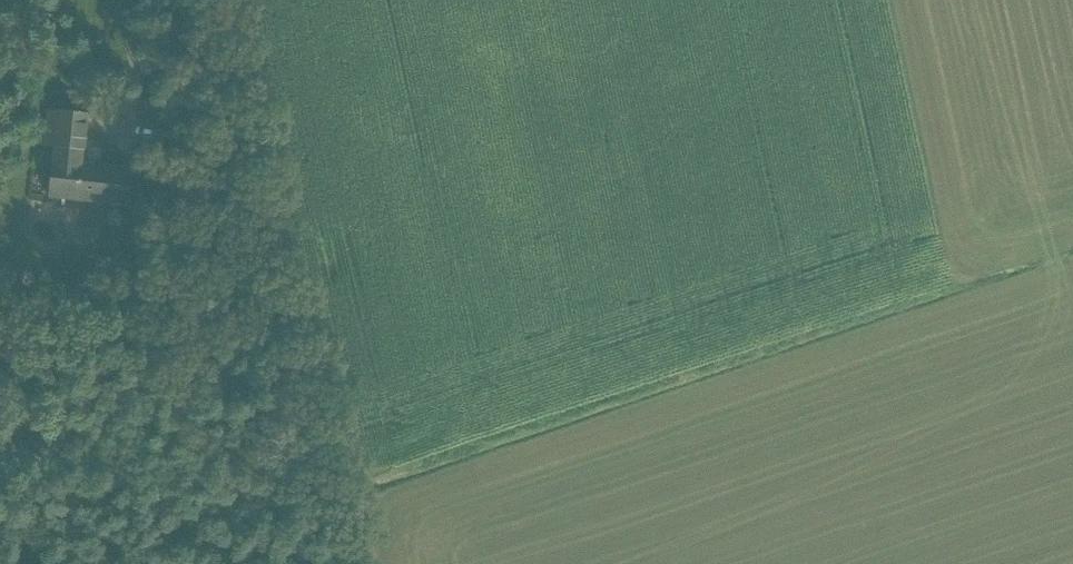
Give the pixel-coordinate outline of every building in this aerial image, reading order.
[(47,202),(130,210),(134,169),(82,164),(87,112),(56,109),(47,202)]
